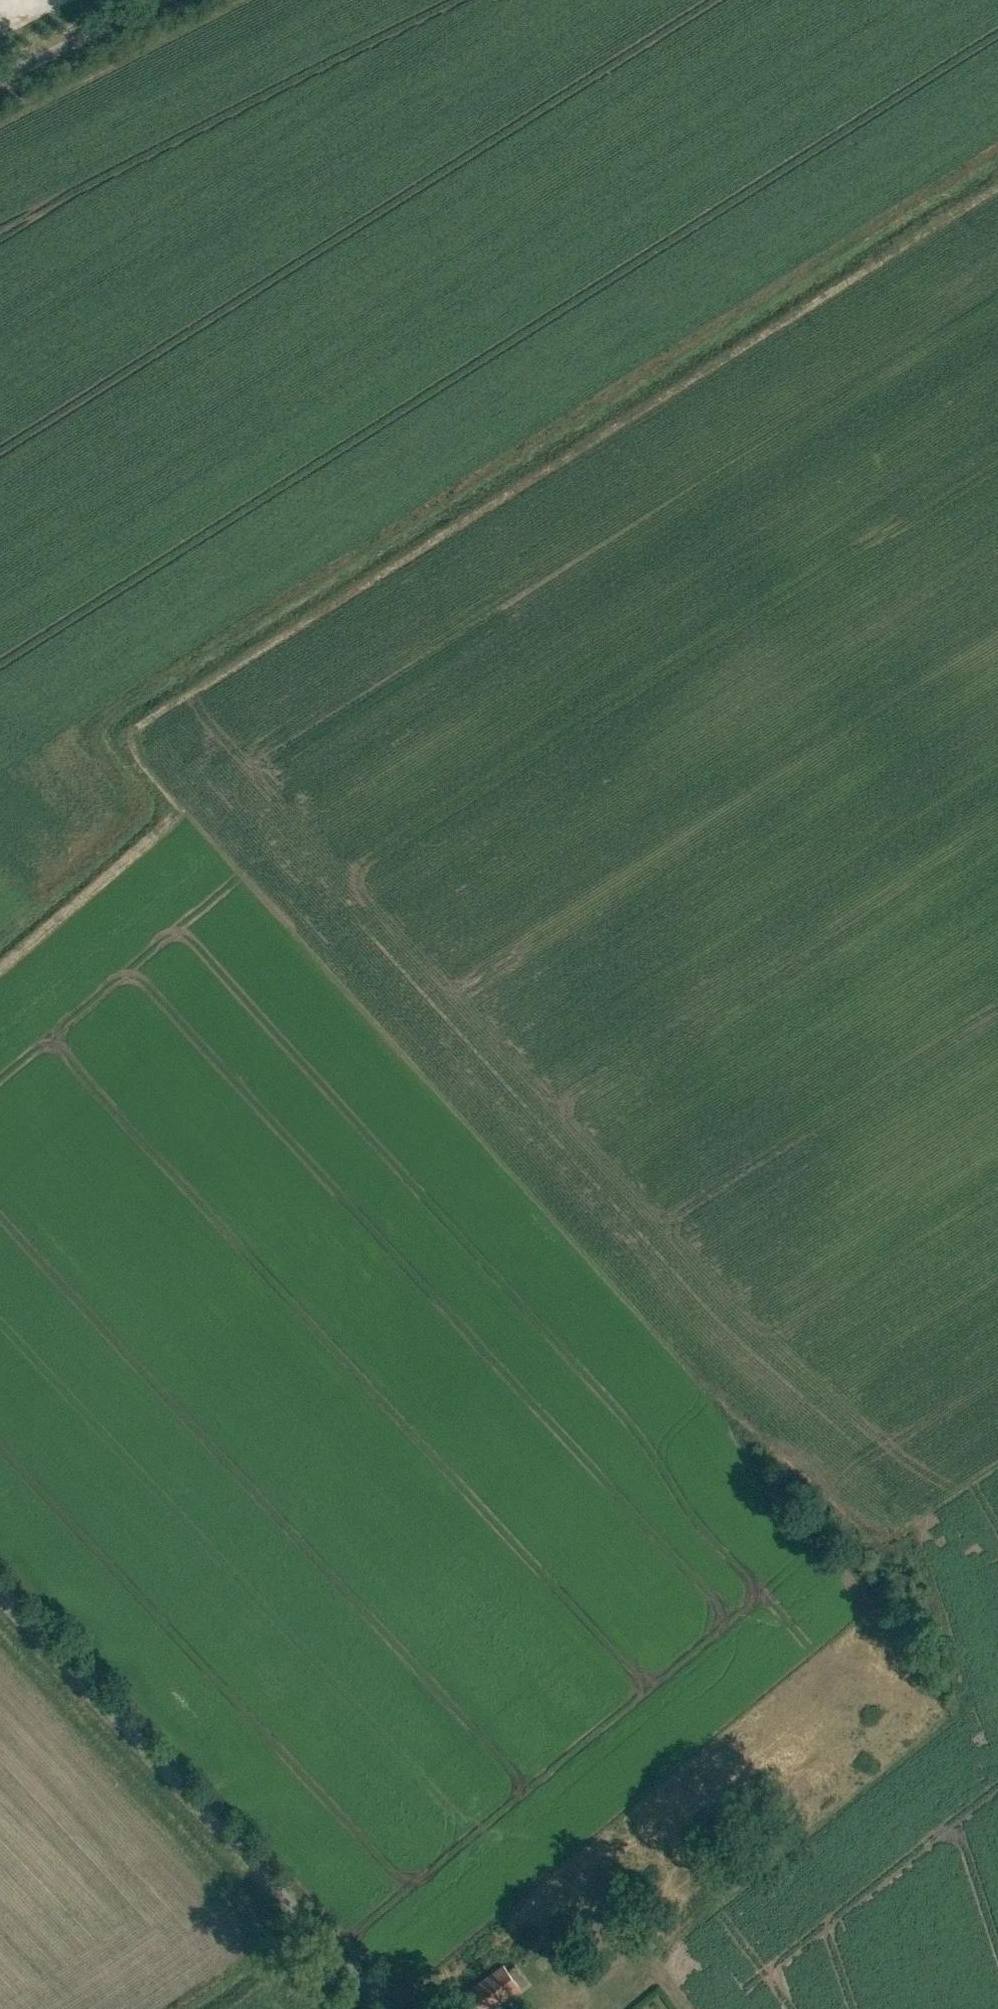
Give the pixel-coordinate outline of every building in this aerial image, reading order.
[(503,1964),(453,2002),(458,2008),(495,2008),(522,1989),(503,1964)]
